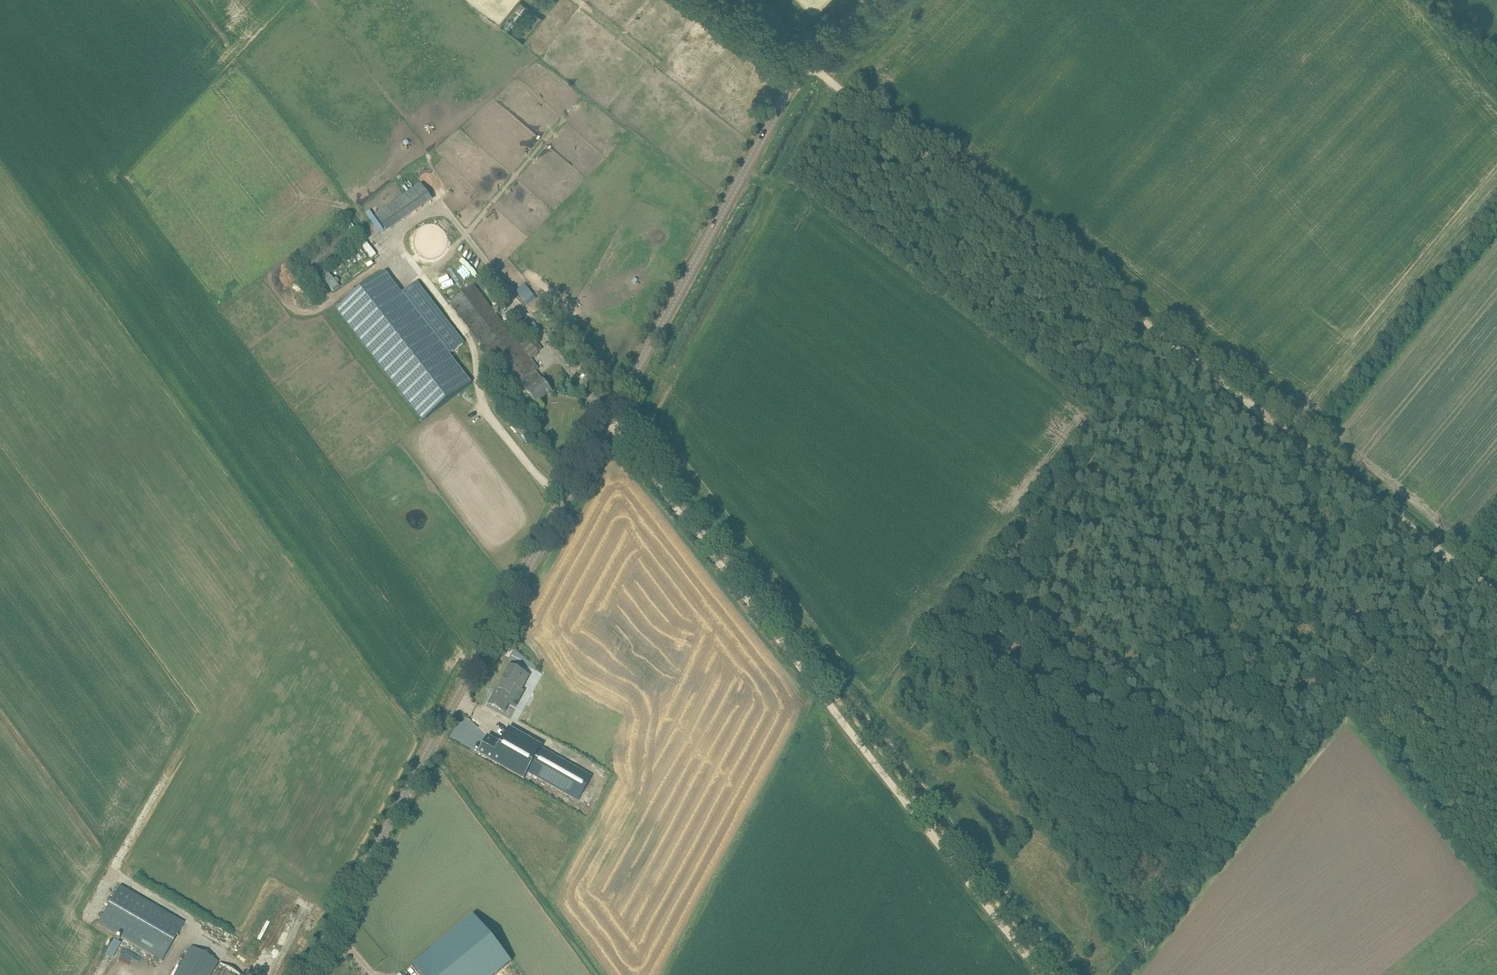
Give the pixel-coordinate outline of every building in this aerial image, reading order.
[(370,210),(366,212),(379,233),(432,201),(421,183),(372,213),(370,210)] [(367,240),(321,277),(329,286),(336,280),(339,283),(345,278),(348,282),(380,256),(367,240)] [(385,272),(337,309),(423,421),(471,383),(449,354),(463,343),(429,299),(416,282),(402,293),(385,272)] [(466,291),(450,304),(514,388),(521,383),(530,395),(536,403),(551,391),(543,380),(542,380),(536,371),(538,369),(530,358),(526,353),(532,349),(528,343),(525,340),(521,343),(519,344),(505,326),(494,312),(474,285),(466,291)] [(510,665),(489,703),(503,711),(516,687),(520,689),(528,674),(510,665)] [(578,800),(591,776),(541,748),(543,746),(509,727),(500,743),(488,736),(478,752),(524,778),(528,772),(578,800)] [(120,885),(98,924),(162,961),(185,922),(120,885)] [(412,967),(418,974),(497,974),(511,963),(474,916),(412,967)] [(236,953),(242,942),(236,939),(230,950),(236,953)] [(218,962),(192,946),(175,974),(210,974),(218,962)] [(213,974),(241,974),(220,963),(213,974)] [(115,974),(139,974),(121,965),(115,974)]
